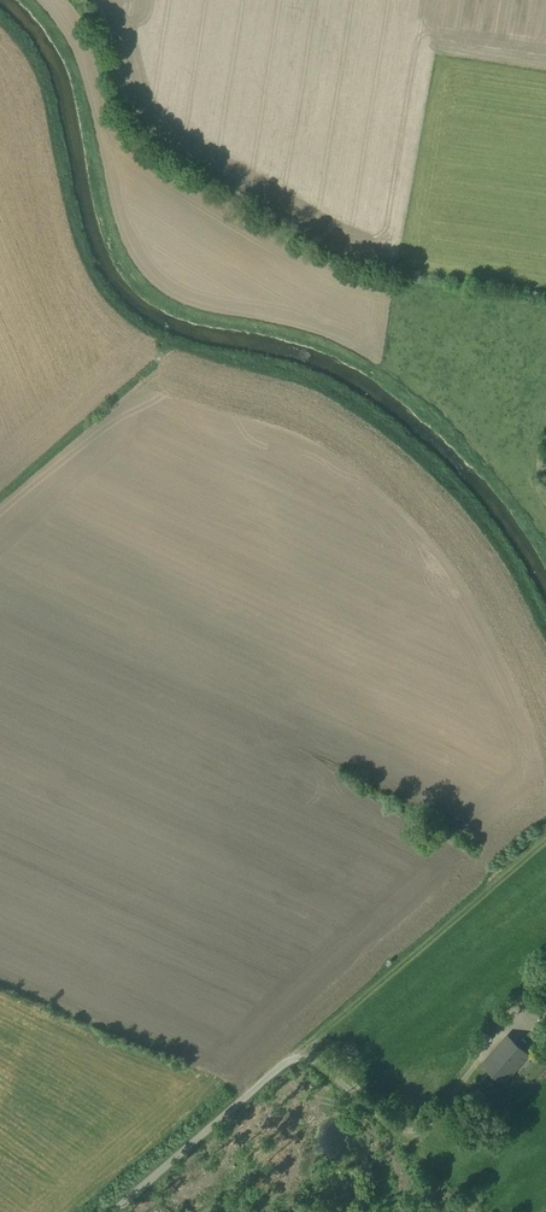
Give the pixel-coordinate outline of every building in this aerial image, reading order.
[(527,1054),(509,1037),(485,1065),(505,1082),(527,1054)]
